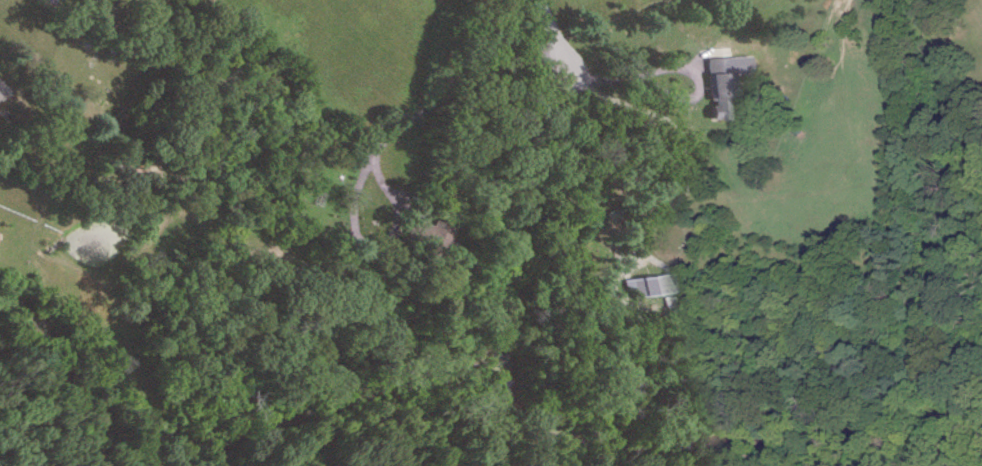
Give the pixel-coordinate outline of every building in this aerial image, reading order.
[(726,119),(725,98),(731,97),(730,56),(705,57),(706,99),(707,99),(708,119),(726,119)] [(615,278),(617,297),(668,292),(666,273),(615,278)]
